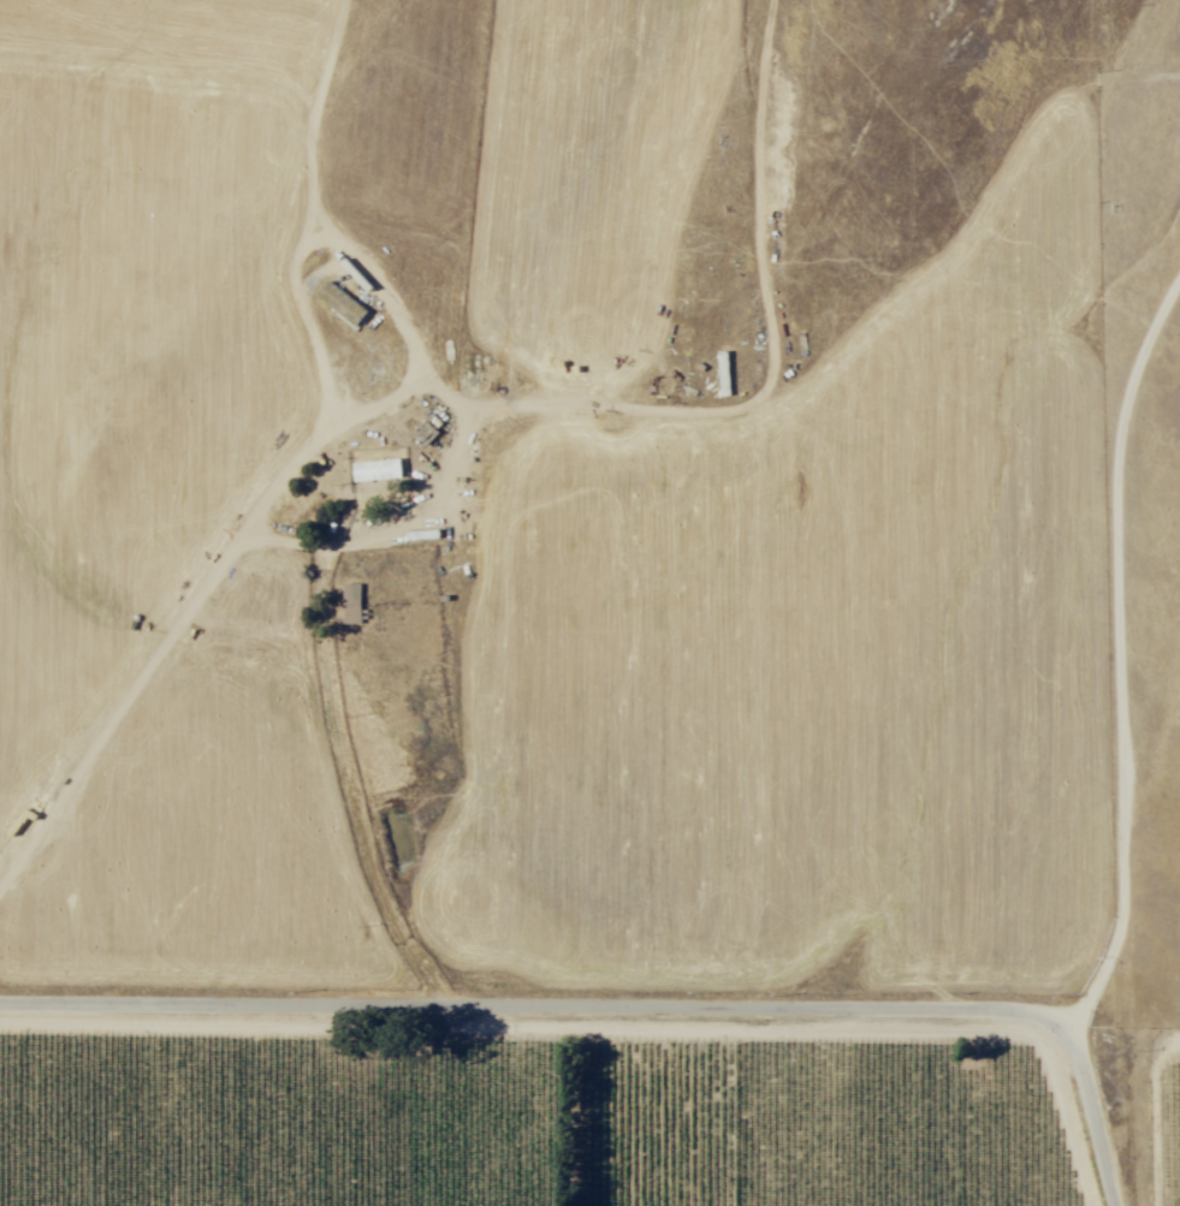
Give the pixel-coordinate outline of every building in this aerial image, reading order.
[(363,328),(373,314),(330,282),(320,297),(363,328)] [(417,437),(430,445),(439,430),(426,422),(417,437)] [(364,585),(346,585),(346,625),(364,625),(364,585)]
